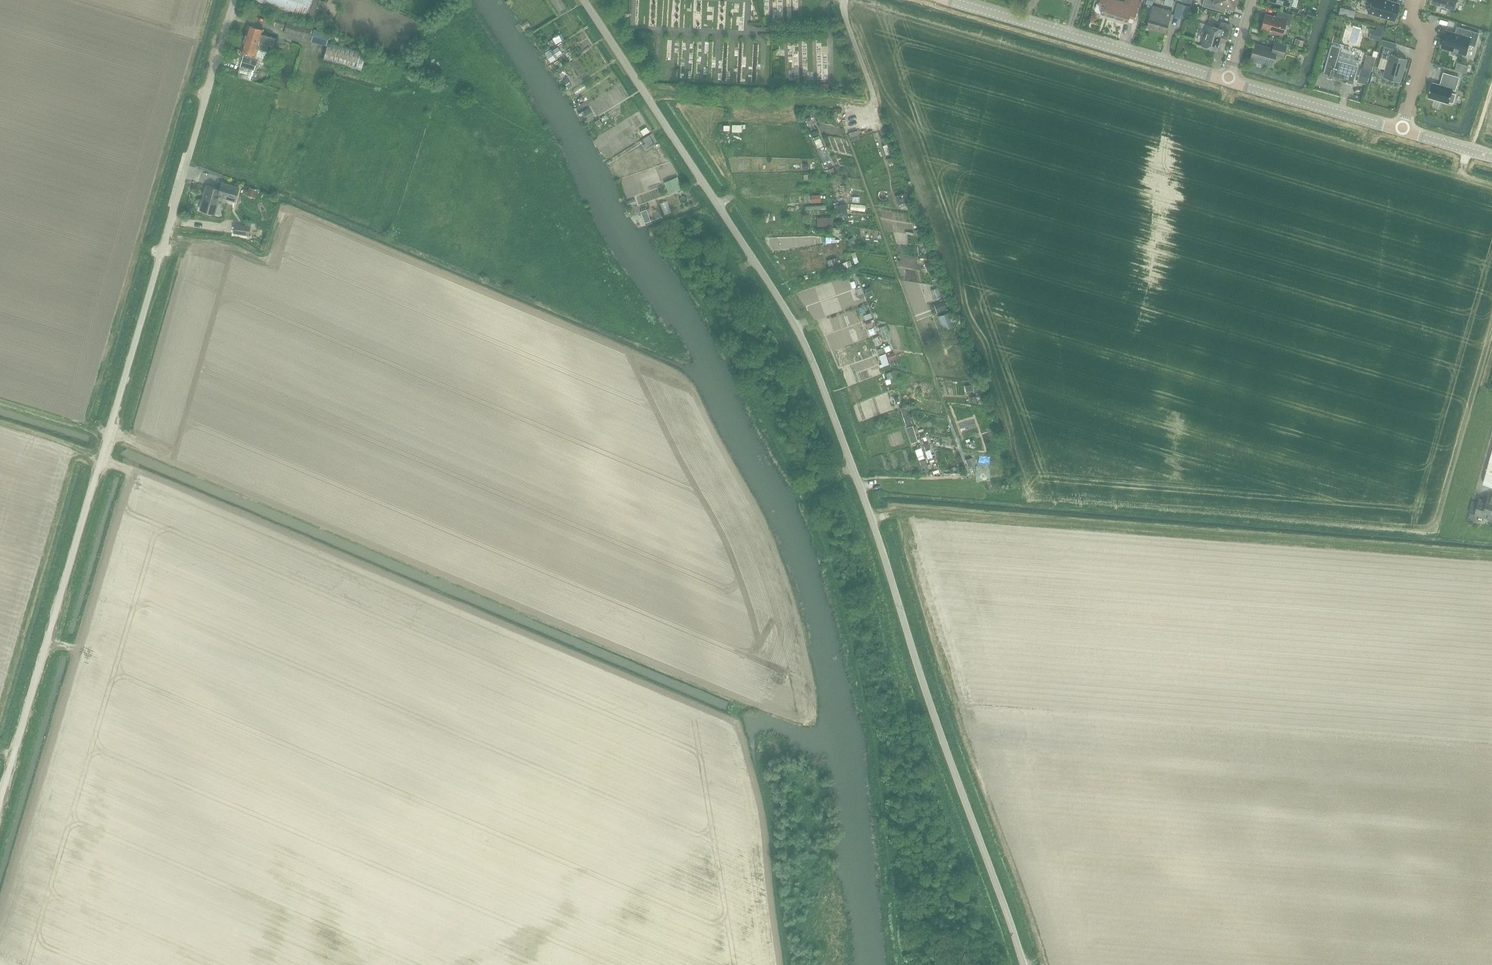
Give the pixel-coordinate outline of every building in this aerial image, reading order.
[(302,13),(301,17),(308,19),(309,18),(319,22),(326,1),(322,0),(263,0),(302,13)] [(1120,0),(1100,0),(1099,4),(1104,5),(1102,14),(1128,22),(1129,17),(1135,19),(1140,0),(1125,0),(1124,1),(1120,0)] [(1203,5),(1222,11),(1223,8),(1223,5),(1227,6),(1234,8),(1236,0),(1204,0),(1203,5)] [(1365,0),(1371,2),(1368,13),(1394,20),(1399,4),(1389,1),(1389,0),(1365,0)] [(1433,2),(1454,9),(1457,0),(1434,0),(1433,2)] [(1186,19),(1190,6),(1178,2),(1174,15),(1186,19)] [(1172,10),(1161,7),(1153,5),(1147,27),(1166,32),(1172,10)] [(1192,6),(1190,15),(1196,17),(1198,8),(1192,6)] [(1265,14),(1261,29),(1273,32),(1272,33),(1276,34),(1277,33),(1282,35),(1285,24),(1289,25),(1293,14),(1278,10),(1277,14),(1276,17),(1273,16),(1265,14)] [(275,16),(273,24),(286,28),(285,32),(328,44),(324,61),(362,72),(367,50),(343,42),(345,37),(331,32),(288,21),(288,20),(275,16)] [(528,20),(522,24),(524,25),(526,29),(531,26),(528,20)] [(1220,39),(1220,37),(1224,38),(1227,39),(1231,24),(1221,21),(1219,28),(1208,24),(1202,45),(1217,49),(1220,39)] [(245,38),(266,44),(275,47),(275,46),(278,38),(263,34),(262,34),(263,29),(260,28),(249,25),(245,38)] [(1372,28),(1369,37),(1380,41),(1384,28),(1377,26),(1376,30),(1372,28)] [(1447,31),(1442,47),(1466,54),(1469,44),(1476,46),(1479,33),(1458,26),(1457,30),(1456,33),(1452,32),(1447,31)] [(241,66),(238,77),(245,79),(252,81),(255,70),(257,64),(264,66),(266,58),(267,52),(278,55),(280,48),(275,47),(266,44),(245,38),(242,51),(245,52),(241,66)] [(1295,39),(1294,45),(1302,48),(1304,42),(1295,39)] [(1283,57),(1286,46),(1275,43),(1274,46),(1273,49),(1268,48),(1255,44),(1250,59),(1272,65),(1275,54),(1283,57)] [(1346,79),(1354,81),(1358,67),(1337,61),(1341,47),(1332,45),(1324,72),(1346,79)] [(1384,46),(1381,57),(1388,60),(1383,77),(1400,82),(1403,70),(1407,59),(1396,56),(1398,50),(1384,46)] [(551,51),(546,54),(551,62),(556,59),(551,51)] [(1361,68),(1357,81),(1367,84),(1371,70),(1362,68),(1361,68)] [(1433,82),(1429,97),(1449,103),(1450,102),(1453,103),(1456,94),(1452,93),(1453,89),(1456,90),(1460,77),(1444,73),(1443,78),(1441,85),(1439,84),(1433,82)] [(583,111),(588,119),(594,115),(591,109),(590,110),(589,108),(583,111)] [(641,130),(644,135),(650,131),(647,126),(641,130)] [(654,143),(649,135),(640,140),(645,149),(654,143)] [(682,188),(677,177),(664,182),(669,194),(682,188)] [(221,197),(236,201),(240,187),(222,182),(220,189),(207,185),(201,209),(216,213),(221,197)] [(249,187),(247,195),(256,198),(258,190),(249,187)] [(905,193),(899,195),(902,204),(908,202),(905,193)] [(812,196),(808,196),(809,203),(821,202),(821,195),(812,195),(812,196)] [(647,209),(641,211),(645,223),(651,221),(647,209)] [(817,218),(817,226),(834,225),(833,217),(817,218)] [(235,233),(249,235),(250,229),(236,226),(235,233)] [(853,237),(847,239),(850,246),(856,244),(853,237)] [(837,257),(827,260),(829,266),(833,265),(839,263),(837,257)] [(932,261),(926,263),(929,271),(935,269),(932,261)] [(841,270),(839,264),(839,263),(833,265),(835,272),(841,270)] [(871,286),(864,289),(868,297),(874,295),(871,286)] [(861,287),(856,289),(860,299),(865,297),(861,287)] [(944,301),(935,304),(935,305),(937,310),(938,312),(947,309),(944,301)] [(871,312),(863,315),(865,320),(873,318),(871,312)] [(939,316),(944,330),(954,327),(948,312),(939,316)] [(956,335),(950,337),(952,344),(959,341),(956,335)] [(880,355),(880,356),(882,363),(888,361),(886,353),(880,355)] [(908,391),(902,393),(907,405),(913,402),(908,391)] [(901,408),(900,408),(906,425),(912,423),(906,406),(901,408)] [(913,425),(907,428),(912,443),(918,441),(913,425)] [(930,448),(925,450),(928,458),(933,457),(930,448)] [(1484,483),(1491,486),(1491,454),(1484,483)] [(926,459),(919,461),(923,472),(929,470),(926,459)] [(1475,514),(1491,519),(1491,496),(1489,495),(1487,501),(1480,499),(1475,514)]
